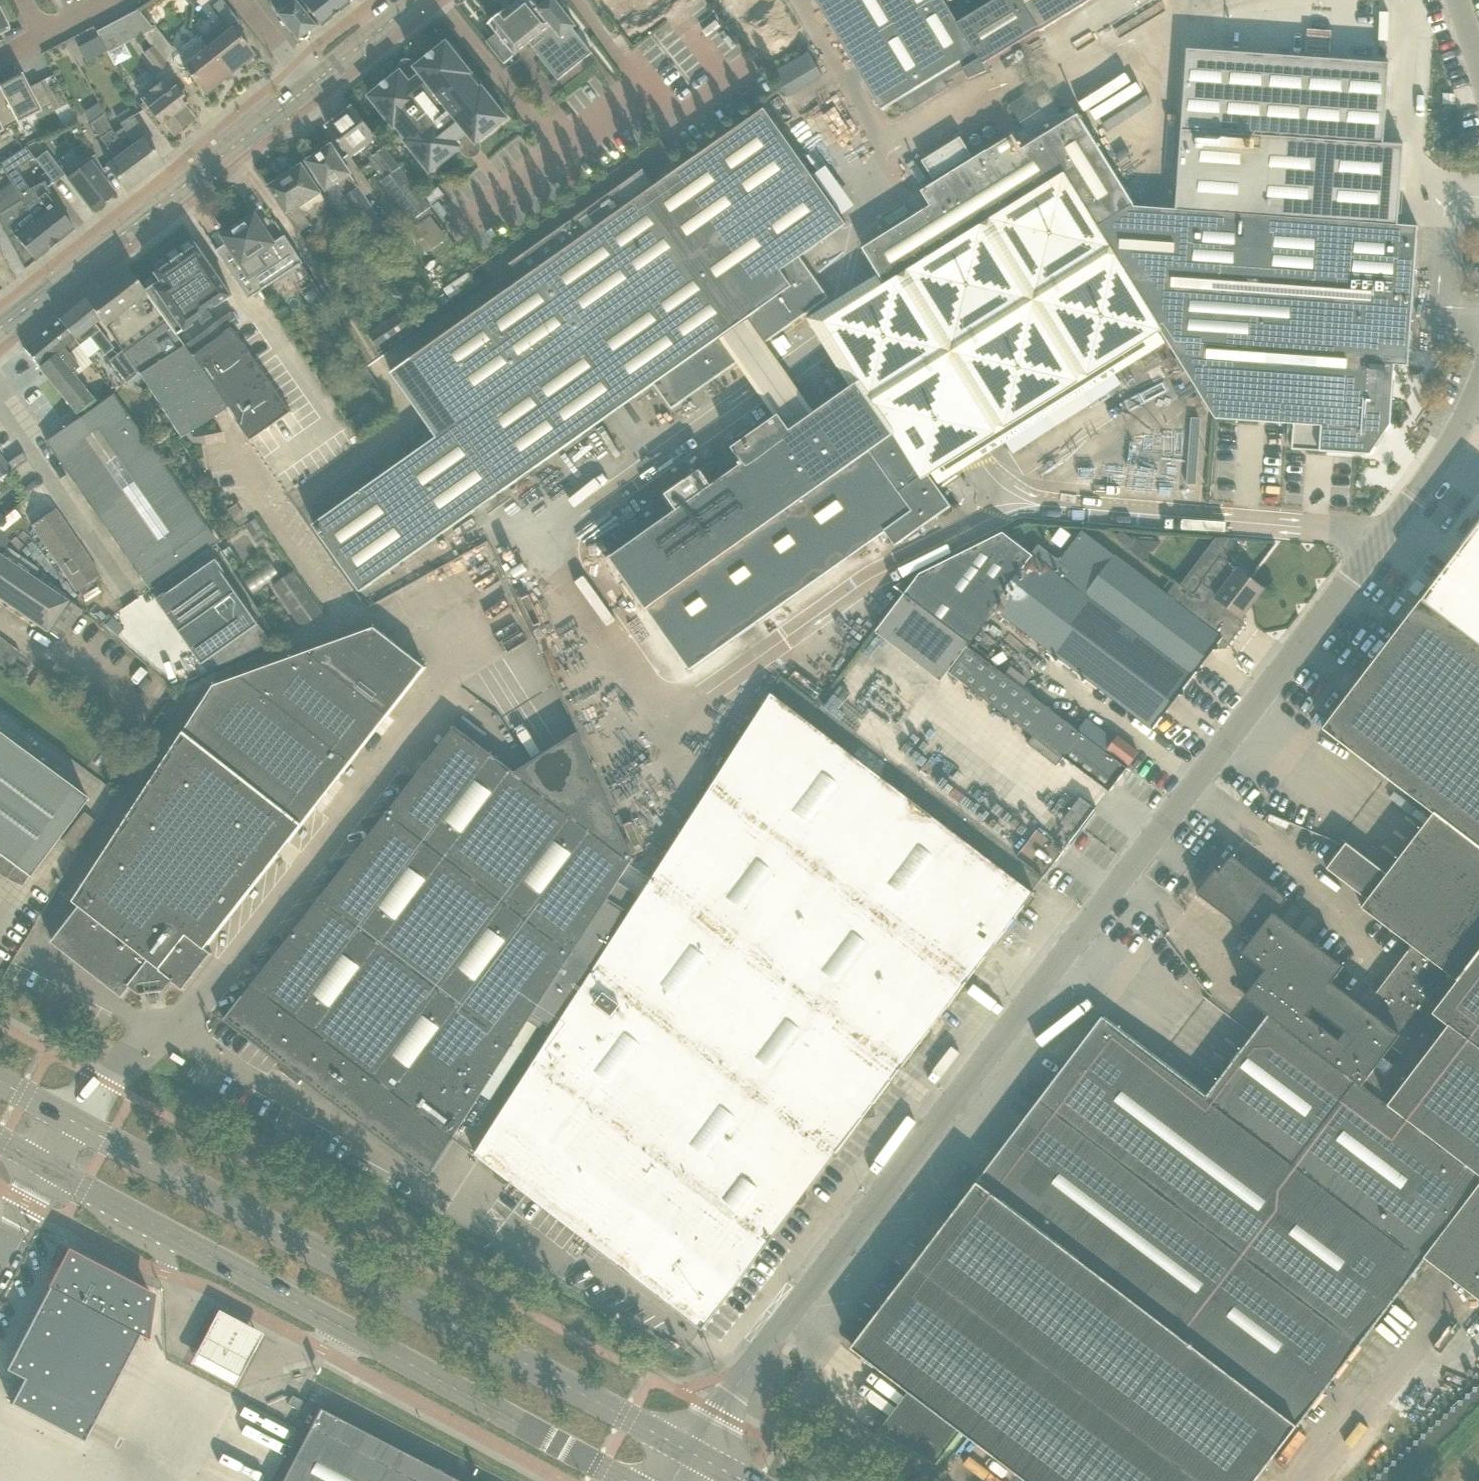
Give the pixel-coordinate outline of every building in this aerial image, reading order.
[(199,37),(229,74),(253,55),(232,29),(240,23),(222,0),(218,0),(212,5),(222,18),(199,37)] [(283,9),(276,14),(296,39),(298,38),(303,39),(307,36),(308,30),(314,26),(293,0),(276,0),(283,9)] [(321,25),(349,3),(346,0),(301,0),(321,25)] [(576,26),(556,0),(521,0),(507,11),(506,10),(490,23),(498,33),(487,42),(505,64),(530,43),(539,54),(538,55),(558,80),(593,53),(573,28),(576,26)] [(619,18),(636,5),(640,11),(653,0),(604,0),(619,18)] [(882,110),(912,92),(920,105),(949,87),(945,81),(964,70),(969,79),(988,71),(983,64),(1039,30),(1040,31),(1091,0),(999,0),(971,18),(960,0),(815,0),(882,110)] [(199,37),(177,54),(139,11),(124,19),(134,39),(141,35),(151,48),(152,47),(166,64),(171,69),(174,67),(181,68),(183,67),(184,68),(183,75),(190,76),(204,94),(228,74),(199,37)] [(121,45),(134,39),(124,19),(111,25),(113,27),(112,28),(121,45)] [(112,28),(113,27),(111,25),(97,32),(99,37),(107,52),(121,45),(112,28)] [(84,64),(107,52),(99,37),(77,48),(84,64)] [(470,75),(472,74),(448,43),(417,68),(419,70),(407,80),(401,72),(370,96),(394,127),(397,125),(408,139),(406,141),(430,171),(460,147),(463,151),(476,141),(477,143),(508,119),(483,88),(481,90),(470,75)] [(166,64),(152,47),(151,48),(142,54),(161,78),(169,71),(171,69),(166,64)] [(1182,130),(1177,209),(1399,224),(1404,144),(1384,143),(1390,63),(1188,49),(1182,130)] [(812,50),(779,72),(795,96),(828,75),(812,50)] [(0,85),(0,108),(10,103),(19,121),(52,103),(40,81),(28,87),(21,74),(0,85)] [(173,88),(166,80),(166,79),(141,99),(161,124),(163,122),(172,135),(193,118),(183,106),(187,103),(173,87),(173,88)] [(930,206),(863,248),(886,285),(1064,175),(1098,229),(1135,206),(1078,114),(1072,118),(1067,110),(1062,114),(1048,92),(1035,100),(1030,93),(1010,105),(1024,128),(987,151),(987,150),(921,191),(930,206)] [(19,121),(10,103),(0,108),(0,130),(19,121)] [(111,133),(113,132),(98,104),(83,112),(90,125),(117,159),(109,166),(126,189),(143,175),(111,133)] [(431,207),(363,119),(353,106),(328,126),(350,155),(341,160),(366,196),(374,190),(351,157),(368,145),(371,149),(368,151),(387,177),(383,180),(413,220),(431,207)] [(145,140),(147,138),(128,108),(116,116),(122,127),(113,132),(111,133),(143,175),(161,162),(145,140)] [(437,437),(313,524),(360,591),(654,384),(671,409),(740,361),(722,336),(746,319),(763,344),(829,297),(800,257),(846,224),(764,109),(654,186),(643,171),(644,170),(643,169),(510,264),(511,265),(511,264),(522,280),(412,358),(391,372),(437,437)] [(933,179),(972,155),(961,137),(922,161),(933,179)] [(366,196),(341,160),(332,145),(308,161),(326,189),(336,183),(359,217),(373,207),(366,196)] [(29,156),(23,148),(1,164),(7,173),(29,156)] [(46,151),(35,159),(53,183),(64,174),(46,151)] [(92,210),(114,193),(99,174),(102,171),(94,154),(74,165),(77,170),(67,179),(92,210)] [(321,194),(313,182),(302,165),(269,187),(299,232),(311,225),(300,209),(321,194)] [(876,283),(804,327),(849,399),(858,394),(920,494),(933,486),(937,492),(1008,448),(1014,458),(1123,392),(1117,382),(1167,351),(1064,185),(884,296),(876,283)] [(33,192),(22,198),(23,200),(33,217),(54,245),(74,229),(62,213),(53,202),(45,186),(33,192)] [(0,214),(0,223),(10,243),(24,268),(54,245),(33,217),(23,200),(0,214)] [(1135,206),(1098,229),(1215,418),(1294,424),(1292,449),(1371,454),(1391,425),(1395,365),(1408,366),(1418,226),(1399,224),(1135,206)] [(281,253),(266,232),(255,215),(224,236),(246,269),(260,259),(266,267),(274,262),(282,275),(302,262),(291,246),(281,253)] [(435,244),(446,237),(434,216),(416,226),(423,237),(429,233),(435,244)] [(143,290),(146,293),(145,294),(150,300),(164,319),(166,321),(175,335),(175,334),(191,324),(190,322),(186,317),(200,308),(211,300),(216,306),(232,295),(196,243),(180,254),(180,253),(168,261),(168,262),(152,273),(157,280),(155,281),(143,290)] [(126,267),(85,299),(99,319),(100,321),(122,351),(137,373),(137,374),(142,382),(179,438),(226,408),(190,356),(183,346),(181,343),(175,335),(166,321),(164,319),(150,300),(145,294),(146,293),(143,290),(126,267)] [(304,269),(297,274),(301,281),(308,277),(304,269)] [(85,299),(59,319),(80,345),(88,357),(99,349),(104,356),(114,348),(94,323),(99,319),(85,299)] [(231,311),(183,346),(190,356),(191,355),(231,327),(228,323),(236,318),(231,311)] [(378,349),(410,326),(401,313),(369,336),(378,349)] [(37,337),(23,348),(38,366),(52,355),(55,353),(61,359),(71,372),(78,367),(68,354),(80,345),(59,319),(37,337)] [(291,412),(232,327),(231,327),(191,355),(250,440),(291,412)] [(122,351),(109,362),(125,383),(128,381),(133,388),(142,382),(137,374),(137,373),(122,351)] [(52,355),(38,366),(43,372),(76,414),(93,400),(75,377),(71,372),(61,359),(55,353),(52,355)] [(895,545),(937,516),(951,506),(934,481),(947,472),(932,450),(918,459),(897,430),(892,434),(857,384),(791,430),(779,414),(666,494),(677,510),(610,557),(691,668),(885,531),(895,545)] [(216,542),(147,443),(113,395),(46,442),(149,589),(216,542)] [(238,526),(247,520),(236,505),(227,511),(238,526)] [(90,581),(99,575),(54,509),(31,525),(76,591),(84,585),(86,589),(92,585),(90,581)] [(254,543),(265,536),(255,520),(244,527),(254,543)] [(1422,600),(1478,643),(1478,525),(1422,600)] [(1062,526),(1054,539),(1064,546),(1073,532),(1062,526)] [(1121,530),(1116,537),(1126,545),(1125,546),(1145,562),(1149,560),(1149,552),(1154,551),(1161,541),(1139,540),(1133,536),(1131,539),(1121,530)] [(1204,584),(1185,609),(1083,531),(1060,562),(1038,545),(1031,554),(1003,532),(896,586),(907,594),(969,642),(970,643),(968,646),(976,653),(985,641),(977,634),(993,613),(990,611),(993,607),(1153,729),(1162,717),(1168,716),(1167,710),(1179,695),(1185,694),(1184,688),(1196,672),(1202,671),(1202,666),(1213,650),(1226,648),(1245,623),(1244,618),(1242,616),(1263,588),(1221,557),(1201,582),(1204,584)] [(0,549),(0,554),(33,575),(38,568),(9,549),(12,544),(9,542),(0,549)] [(33,575),(0,554),(0,600),(47,631),(47,630),(61,640),(82,610),(67,600),(68,599),(33,575)] [(213,558),(156,599),(202,664),(259,624),(213,558)] [(301,627),(323,612),(293,570),(272,586),(301,627)] [(1422,600),(1323,728),(1434,813),(1387,874),(1346,842),(1327,868),(1368,899),(1362,907),(1412,946),(1459,981),(1388,1076),(1374,1095),(1478,1174),(1478,643),(1422,600)] [(303,825),(427,667),(376,627),(213,688),(182,730),(185,732),(303,825)] [(1127,768),(976,653),(968,646),(970,643),(969,642),(940,679),(942,680),(949,671),(969,686),(1034,736),(1028,743),(1057,765),(1064,757),(1084,771),(1090,763),(1114,781),(1113,784),(1114,785),(1127,768)] [(13,661),(7,670),(19,679),(25,670),(13,661)] [(1034,892),(1018,880),(771,693),(710,786),(966,981),(1034,892)] [(239,1000),(223,1020),(230,1025),(231,1024),(283,1063),(279,1068),(300,1084),(303,1079),(419,1166),(418,1167),(429,1176),(453,1139),(452,1139),(532,1015),(557,1031),(563,1021),(558,1018),(565,1006),(567,1007),(590,971),(629,912),(607,898),(633,858),(577,733),(516,773),(454,726),(240,1000),(239,1000)] [(206,950),(303,825),(185,732),(73,901),(80,906),(52,942),(123,996),(131,986),(140,994),(165,991),(173,981),(183,989),(211,954),(206,950)] [(26,878),(86,797),(0,733),(0,858),(26,878)] [(1129,765),(1138,752),(1117,736),(1108,748),(1129,765)] [(901,1067),(966,981),(710,786),(650,879),(899,1068),(901,1066),(901,1067)] [(1287,898),(1232,856),(1220,872),(1216,869),(1197,893),(1255,937),(1243,953),(1272,976),(1268,981),(1259,979),(1246,997),(1269,1014),(1206,1096),(1102,1016),(852,1347),(864,1356),(862,1358),(873,1367),(875,1364),(929,1406),(899,1446),(953,1480),(981,1445),(1028,1480),(1255,1480),(1426,1258),(1478,1189),(1478,1174),(1374,1095),(1388,1076),(1459,981),(1412,946),(1365,1007),(1332,982),(1344,966),(1275,914),(1287,898)] [(833,1156),(899,1068),(650,879),(590,971),(833,1156)] [(766,1244),(833,1156),(590,971),(567,1007),(565,1006),(558,1018),(563,1021),(557,1031),(534,1067),(654,1158),(766,1244)] [(589,1243),(654,1158),(534,1067),(477,1157),(589,1243)] [(730,1291),(766,1244),(654,1158),(589,1243),(691,1319),(689,1322),(700,1329),(701,1327),(702,1328),(703,1327),(705,1328),(714,1317),(712,1315),(730,1291)] [(1426,1258),(1478,1299),(1478,1189),(1426,1258)] [(68,1249),(6,1369),(23,1378),(10,1403),(83,1441),(137,1340),(139,1335),(149,1340),(150,1292),(68,1249)] [(261,1341),(215,1316),(186,1371),(231,1395),(261,1341)] [(302,1400),(292,1395),(287,1404),(297,1409),(302,1400)] [(338,1418),(319,1408),(281,1480),(425,1480),(331,1432),(338,1418)]
